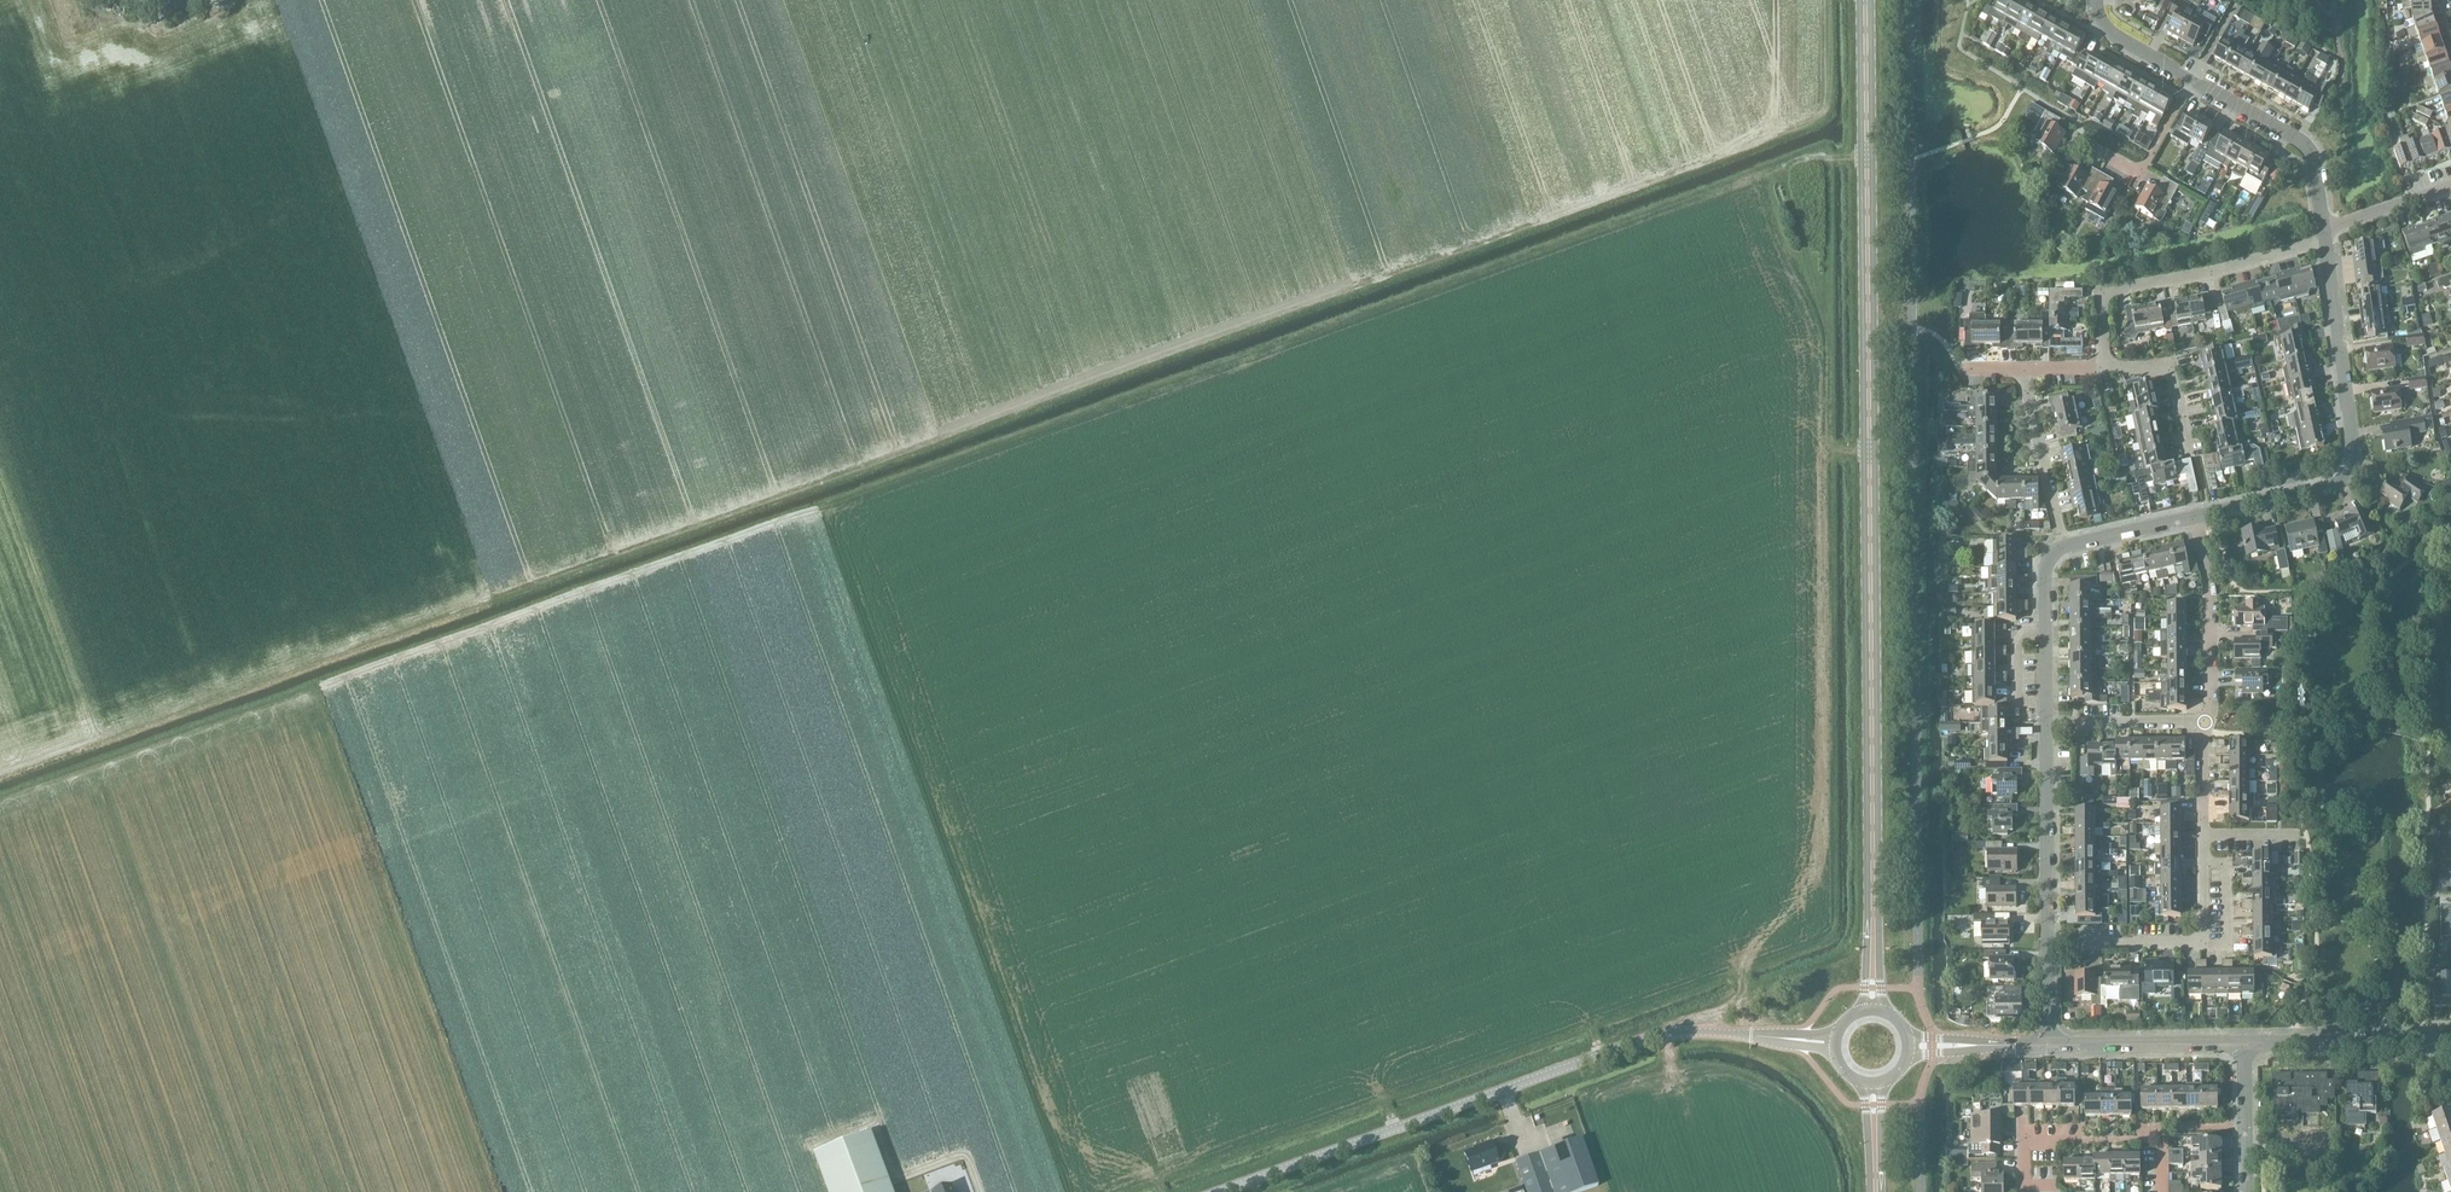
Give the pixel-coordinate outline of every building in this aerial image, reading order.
[(102,8),(109,9),(110,0),(108,0),(103,0),(102,8)] [(185,0),(153,0),(156,10),(185,0)] [(2017,0),(2002,0),(1992,17),(1999,21),(1998,23),(2002,26),(2017,0)] [(2028,6),(2018,0),(2017,0),(2002,26),(2007,28),(2008,26),(2015,30),(2028,6)] [(2170,3),(2165,0),(2164,0),(2160,7),(2166,10),(2170,3)] [(2194,16),(2187,12),(2190,6),(2180,0),(2178,0),(2170,13),(2177,17),(2168,33),(2180,40),(2194,16)] [(2431,3),(2403,5),(2403,10),(2412,10),(2412,19),(2432,15),(2431,3)] [(2023,42),(2040,12),(2028,6),(2015,30),(2021,33),(2018,39),(2023,42)] [(2159,7),(2156,13),(2162,17),(2166,10),(2159,7)] [(2238,8),(2234,17),(2239,20),(2243,11),(2238,8)] [(2041,37),(2051,19),(2040,12),(2023,42),(2028,45),(2032,39),(2038,43),(2041,37)] [(2194,16),(2180,40),(2193,47),(2202,31),(2208,35),(2216,20),(2204,14),(2201,20),(2194,16)] [(2147,15),(2144,21),(2156,27),(2159,21),(2147,15)] [(2409,37),(2436,27),(2432,15),(2412,19),(2416,29),(2407,31),(2409,36),(2409,37)] [(2048,51),(2063,25),(2051,19),(2041,37),(2048,41),(2044,49),(2048,51)] [(2258,19),(2254,25),(2262,30),(2266,24),(2258,19)] [(2061,55),(2074,31),(2063,25),(2048,51),(2052,54),(2054,51),(2061,55)] [(2422,46),(2441,39),(2436,27),(2409,37),(2410,40),(2419,37),(2422,46)] [(2407,30),(2398,34),(2400,39),(2409,36),(2407,31),(2407,30)] [(2086,52),(2080,49),(2086,38),(2074,31),(2061,55),(2068,59),(2067,61),(2077,67),(2085,54),(2086,52)] [(2238,45),(2243,36),(2238,33),(2237,32),(2232,42),(2226,38),(2214,59),(2227,66),(2238,45)] [(1989,33),(1983,44),(1990,48),(1996,37),(1989,33)] [(2283,33),(2280,38),(2287,42),(2289,37),(2283,33)] [(2238,73),(2250,52),(2244,48),(2249,39),(2244,36),(2243,36),(2238,45),(2227,66),(2238,73)] [(2287,42),(2286,43),(2295,49),(2299,42),(2289,37),(2287,42)] [(2417,61),(2445,52),(2441,39),(2422,46),(2424,53),(2416,56),(2417,61)] [(2250,79),(2269,46),(2262,43),(2255,55),(2250,52),(2238,73),(2250,79)] [(2301,43),(2297,50),(2306,55),(2310,48),(2301,43)] [(2000,44),(1996,51),(2001,54),(2005,47),(2000,44)] [(2262,86),(2274,65),(2268,62),(2275,50),(2269,46),(2250,79),(2262,86)] [(2430,70),(2449,64),(2445,52),(2417,61),(2419,65),(2427,62),(2430,70)] [(2077,67),(2075,71),(2072,77),(2090,87),(2104,62),(2092,56),(2092,57),(2085,54),(2077,67)] [(2321,54),(2317,61),(2321,63),(2325,57),(2321,54)] [(2325,57),(2321,63),(2326,66),(2330,59),(2325,57)] [(2022,58),(2019,64),(2024,67),(2027,61),(2022,58)] [(2105,87),(2116,69),(2104,62),(2090,87),(2095,90),(2098,83),(2105,87)] [(2450,77),(2450,69),(2449,64),(2430,70),(2433,78),(2424,81),(2426,85),(2450,77)] [(2033,65),(2030,71),(2035,74),(2038,68),(2033,65)] [(2273,93),(2285,72),(2274,65),(2262,86),(2273,93)] [(2285,99),(2297,78),(2290,75),(2292,72),(2291,69),(2288,67),(2285,72),(2273,93),(2285,99)] [(2044,69),(2040,78),(2040,79),(2046,82),(2051,72),(2044,69)] [(2113,100),(2127,75),(2116,69),(2105,87),(2102,91),(2109,95),(2107,100),(2112,102),(2113,100)] [(2297,106),(2313,78),(2316,72),(2310,69),(2303,82),(2297,78),(2285,99),(2297,106)] [(2126,104),(2138,81),(2127,75),(2113,100),(2118,103),(2119,100),(2126,104)] [(2426,85),(2427,90),(2436,87),(2439,95),(2450,91),(2450,77),(2426,85)] [(2320,92),(2314,88),(2318,81),(2313,78),(2297,106),(2309,113),(2314,104),(2320,108),(2331,88),(2324,84),(2320,92)] [(2136,113),(2150,88),(2138,81),(2126,104),(2133,108),(2131,110),(2135,113),(2136,113)] [(2148,117),(2161,94),(2150,88),(2136,113),(2135,113),(2133,117),(2134,117),(2138,120),(2140,115),(2142,113),(2148,117)] [(2159,126),(2173,101),(2161,94),(2148,117),(2145,122),(2157,129),(2159,126)] [(2450,107),(2450,95),(2440,98),(2444,110),(2450,107)] [(2072,101),(2068,108),(2075,111),(2078,104),(2072,101)] [(2430,119),(2433,113),(2419,107),(2416,113),(2430,119)] [(2054,155),(2065,135),(2054,128),(2059,120),(2045,112),(2034,133),(2040,136),(2035,144),(2054,155)] [(2183,115),(2173,134),(2171,137),(2188,147),(2192,140),(2203,120),(2192,114),(2190,118),(2183,115)] [(2097,115),(2094,120),(2100,123),(2103,118),(2097,115)] [(2426,127),(2429,121),(2415,115),(2413,121),(2426,127)] [(2108,119),(2104,126),(2111,130),(2115,123),(2108,119)] [(2207,153),(2218,134),(2211,131),(2214,126),(2203,120),(2192,140),(2202,146),(2200,149),(2198,149),(2193,159),(2192,161),(2193,162),(2200,166),(2207,153)] [(2119,127),(2116,133),(2123,136),(2126,130),(2119,127)] [(2446,128),(2443,134),(2440,135),(2446,154),(2450,152),(2450,131),(2446,128)] [(2126,130),(2123,136),(2129,140),(2132,134),(2126,130)] [(2226,160),(2237,139),(2226,133),(2224,138),(2218,134),(2207,153),(2214,157),(2215,154),(2226,160)] [(2139,134),(2134,143),(2147,150),(2151,142),(2139,134)] [(2435,158),(2446,154),(2440,135),(2428,139),(2435,158)] [(2424,162),(2417,143),(2411,145),(2408,136),(2403,138),(2412,166),(2424,162)] [(2400,170),(2412,166),(2403,138),(2399,139),(2402,148),(2394,151),(2400,170)] [(2237,166),(2248,146),(2237,139),(2226,160),(2222,166),(2227,169),(2231,163),(2237,166)] [(2424,162),(2435,158),(2428,139),(2417,143),(2424,162)] [(2244,178),(2259,152),(2248,146),(2237,166),(2242,169),(2238,175),(2244,178)] [(2261,188),(2263,184),(2273,165),(2267,162),(2270,158),(2259,152),(2244,178),(2261,188)] [(2088,194),(2099,173),(2086,166),(2081,174),(2070,168),(2059,188),(2077,199),(2082,190),(2088,194)] [(2276,169),(2271,178),(2276,181),(2281,171),(2276,169)] [(2099,173),(2088,194),(2083,201),(2088,204),(2088,205),(2088,206),(2085,211),(2104,221),(2119,195),(2107,189),(2112,180),(2099,173)] [(2158,194),(2147,187),(2135,207),(2160,221),(2162,221),(2167,214),(2166,211),(2179,188),(2166,180),(2158,194)] [(2222,191),(2225,185),(2219,181),(2218,183),(2215,188),(2222,191)] [(2257,196),(2251,207),(2258,211),(2264,200),(2257,196)] [(2039,197),(2036,203),(2042,206),(2045,201),(2039,197)] [(2217,207),(2210,203),(2199,223),(2206,227),(2217,207)] [(2450,244),(2450,232),(2446,217),(2433,222),(2434,225),(2425,228),(2432,247),(2437,245),(2440,246),(2441,248),(2450,244)] [(2108,223),(2105,229),(2110,232),(2113,226),(2108,223)] [(2380,226),(2371,230),(2373,236),(2382,233),(2380,226)] [(2432,247),(2425,228),(2417,231),(2416,227),(2402,232),(2411,258),(2425,253),(2425,251),(2426,249),(2432,247)] [(2122,234),(2113,236),(2114,244),(2123,242),(2122,234)] [(2355,269),(2382,266),(2380,251),(2378,251),(2376,249),(2375,243),(2368,244),(2365,242),(2363,244),(2355,245),(2357,255),(2353,255),(2355,269)] [(2432,266),(2428,273),(2430,278),(2442,274),(2438,263),(2432,266)] [(2362,291),(2381,289),(2380,283),(2382,280),(2384,280),(2382,266),(2355,269),(2357,283),(2360,282),(2362,291)] [(2287,273),(2295,299),(2309,295),(2308,294),(2310,291),(2316,289),(2314,283),(2316,279),(2313,278),(2311,270),(2302,273),(2301,269),(2287,273)] [(2281,303),(2295,299),(2287,273),(2274,277),(2275,280),(2267,283),(2272,302),(2278,300),(2280,302),(2281,303)] [(2436,282),(2439,289),(2443,288),(2447,290),(2450,288),(2450,276),(2436,282)] [(2272,302),(2267,283),(2258,285),(2257,282),(2243,285),(2251,312),(2265,308),(2264,306),(2266,303),(2272,302)] [(2237,316),(2251,312),(2243,285),(2230,289),(2231,293),(2222,296),(2227,314),(2233,313),(2236,314),(2237,316)] [(2361,315),(2388,311),(2386,296),(2384,297),(2382,295),(2381,289),(2362,291),(2363,300),(2359,301),(2361,315)] [(2050,320),(2067,320),(2067,311),(2064,311),(2064,299),(2083,299),(2083,291),(2050,291),(2050,311),(2050,320)] [(2189,302),(2193,326),(2198,325),(2199,322),(2206,321),(2205,317),(2206,315),(2212,314),(2209,295),(2196,297),(2197,301),(2189,302)] [(2193,326),(2189,302),(2180,304),(2180,299),(2167,302),(2170,321),(2171,329),(2187,327),(2193,326)] [(2413,300),(2402,301),(2403,308),(2414,307),(2413,300)] [(2172,332),(2171,329),(2170,321),(2167,302),(2154,304),(2155,308),(2147,309),(2151,333),(2156,332),(2158,329),(2164,328),(2165,330),(2167,333),(2172,332)] [(2151,333),(2147,309),(2138,311),(2138,307),(2125,309),(2128,328),(2128,329),(2125,333),(2126,338),(2130,341),(2135,340),(2138,336),(2138,335),(2146,334),(2151,333)] [(2050,330),(2050,320),(2050,311),(2042,311),(2039,315),(2039,323),(2036,323),(2034,321),(2029,321),(2029,345),(2037,345),(2037,349),(2050,349),(2050,330)] [(2388,311),(2361,315),(2363,328),(2367,328),(2368,337),(2387,334),(2386,328),(2388,325),(2390,325),(2388,311)] [(1978,345),(1986,345),(1986,322),(1986,315),(1969,315),(1969,321),(1961,321),(1961,330),(1965,330),(1965,342),(1965,350),(1978,350),(1978,345)] [(2308,315),(2301,317),(2303,324),(2310,322),(2308,315)] [(2029,345),(2029,321),(2029,316),(2023,316),(2023,322),(2021,323),(2015,323),(2015,328),(2013,330),(2008,330),(2008,349),(2021,349),(2021,345),(2029,345)] [(2050,330),(2050,349),(2083,349),(2083,341),(2065,341),(2064,329),(2067,329),(2067,320),(2050,320),(2050,330)] [(2008,349),(2008,330),(2002,330),(2001,328),(2001,324),(1994,324),(1992,322),(1986,322),(1986,345),(1995,345),(1995,349),(2008,349)] [(2278,324),(2271,325),(2272,332),(2280,331),(2278,324)] [(2304,357),(2302,348),(2306,347),(2303,333),(2301,326),(2281,330),(2282,338),(2276,339),(2279,354),(2281,354),(2284,355),(2285,361),(2304,357)] [(2408,348),(2425,345),(2423,335),(2406,338),(2408,348)] [(2259,337),(2252,339),(2254,346),(2260,345),(2259,337)] [(2182,345),(2175,347),(2176,354),(2183,352),(2182,345)] [(2251,356),(2235,360),(2232,347),(2202,353),(2207,373),(2253,363),(2251,356)] [(2369,372),(2395,368),(2392,347),(2366,350),(2369,372)] [(2434,348),(2427,351),(2427,356),(2436,353),(2434,348)] [(2286,384),(2313,378),(2310,365),(2306,366),(2304,357),(2285,361),(2286,367),(2285,370),(2283,370),(2286,384)] [(2443,357),(2437,359),(2439,366),(2445,364),(2443,359),(2443,357)] [(2210,386),(2231,381),(2230,375),(2231,373),(2238,371),(2254,368),(2253,363),(2207,373),(2210,386)] [(2295,406),(2314,402),(2312,393),(2316,392),(2313,378),(2286,384),(2289,398),(2291,398),(2294,400),(2295,406)] [(2410,391),(2427,388),(2425,378),(2408,381),(2410,391)] [(2135,402),(2156,398),(2153,384),(2143,386),(2141,379),(2126,383),(2128,393),(2131,395),(2133,394),(2135,402)] [(2235,389),(2233,388),(2231,381),(2210,386),(2213,400),(2243,393),(2253,391),(2252,385),(2235,389)] [(2262,402),(2259,389),(2253,391),(2252,391),(2255,404),(2262,402)] [(2375,414),(2401,410),(2398,389),(2372,392),(2375,414)] [(1968,413),(1997,413),(1997,399),(1993,399),(1993,393),(1971,393),(1968,408),(1968,413)] [(2244,398),(2243,393),(2213,400),(2216,413),(2237,408),(2236,402),(2237,399),(2244,398)] [(2058,420),(2082,414),(2080,409),(2078,407),(2076,401),(2072,402),(2069,401),(2068,395),(2049,399),(2052,412),(2056,411),(2058,420)] [(2154,412),(2154,413),(2159,412),(2156,398),(2135,402),(2138,416),(2154,412)] [(2296,429),(2323,423),(2320,410),(2316,410),(2314,402),(2295,406),(2296,412),(2295,414),(2293,415),(2296,429)] [(2442,402),(2435,404),(2437,411),(2444,409),(2442,402)] [(2240,416),(2238,415),(2237,408),(2216,413),(2219,426),(2237,422),(2237,423),(2245,421),(2249,420),(2261,417),(2260,411),(2248,415),(2240,416)] [(2157,426),(2154,413),(2154,412),(2138,416),(2133,417),(2136,430),(2157,426)] [(1977,427),(1997,427),(1997,413),(1968,413),(1968,419),(1977,419),(1977,427)] [(2082,414),(2058,420),(2060,428),(2056,429),(2058,441),(2077,437),(2076,432),(2078,430),(2083,429),(2081,422),(2083,420),(2082,414)] [(2386,452),(2411,448),(2409,435),(2434,431),(2431,417),(2398,422),(2399,430),(2383,432),(2386,452)] [(2217,441),(2238,436),(2237,430),(2238,428),(2246,426),(2245,421),(2237,423),(2237,422),(2219,426),(2214,427),(2217,441)] [(2323,423),(2296,429),(2299,443),(2301,443),(2304,445),(2305,451),(2312,449),(2315,451),(2317,448),(2324,447),(2322,438),(2326,437),(2323,423)] [(2136,445),(2139,444),(2160,439),(2157,426),(2136,430),(2130,431),(2131,435),(2133,437),(2135,437),(2136,445)] [(1968,436),(1968,435),(1961,435),(1960,440),(1968,440),(1968,441),(1997,441),(1997,427),(1977,427),(1977,436),(1968,436)] [(2444,429),(2438,431),(2442,440),(2447,438),(2444,429)] [(2273,435),(2270,439),(2272,445),(2279,444),(2281,440),(2279,433),(2274,434),(2273,435)] [(2241,444),(2240,442),(2238,436),(2217,441),(2220,454),(2231,452),(2243,449),(2251,447),(2250,442),(2241,444)] [(2136,459),(2163,453),(2160,439),(2139,444),(2140,452),(2135,454),(2136,459)] [(1951,441),(1943,441),(1943,450),(1951,450),(1951,441)] [(1997,455),(1997,441),(1968,441),(1968,446),(1977,446),(1977,455),(1997,455)] [(2442,443),(2445,449),(2450,447),(2450,446),(2449,441),(2442,443)] [(2261,457),(2260,450),(2254,447),(2251,447),(2243,449),(2231,452),(2234,468),(2243,466),(2242,464),(2254,461),(2258,479),(2266,477),(2263,463),(2266,462),(2265,456),(2261,457)] [(2070,475),(2089,471),(2088,465),(2089,462),(2091,462),(2088,448),(2061,453),(2064,467),(2068,466),(2070,475)] [(2224,470),(2234,468),(2231,452),(2220,454),(2202,458),(2210,490),(2218,488),(2215,477),(2222,475),(2224,470)] [(2163,453),(2136,459),(2133,459),(2136,473),(2166,466),(2168,466),(2168,461),(2168,460),(2167,455),(2166,454),(2164,454),(2163,453)] [(1977,457),(1968,457),(1968,469),(1997,468),(1997,455),(1977,455),(1977,457)] [(2163,467),(2166,483),(2175,481),(2174,479),(2186,476),(2190,494),(2198,492),(2191,461),(2168,466),(2166,466),(2166,467),(2163,467)] [(2157,485),(2166,483),(2163,467),(2144,471),(2136,473),(2134,473),(2136,485),(2132,486),(2134,496),(2139,495),(2141,505),(2149,503),(2145,485),(2157,483),(2157,485)] [(1987,492),(2000,479),(1997,476),(1997,468),(1968,469),(1968,474),(1977,474),(1977,483),(1987,492)] [(2071,498),(2098,492),(2094,478),(2093,479),(2090,477),(2089,471),(2070,475),(2072,484),(2068,485),(2071,498)] [(2399,510),(2409,495),(2419,502),(2427,490),(2411,479),(2404,475),(2400,483),(2398,485),(2390,479),(2380,494),(2388,499),(2386,501),(2399,510)] [(2438,487),(2445,497),(2446,499),(2450,496),(2450,478),(2438,487)] [(2011,511),(2011,482),(2003,482),(2000,479),(1987,492),(1997,502),(2006,502),(2006,511),(2011,511)] [(2016,502),(2025,502),(2025,482),(2011,482),(2011,511),(2017,511),(2016,502)] [(2025,482),(2025,502),(2025,511),(2039,511),(2039,482),(2025,482)] [(2098,492),(2071,498),(2074,512),(2078,511),(2080,520),(2087,519),(2090,521),(2092,517),(2093,517),(2099,516),(2097,510),(2099,507),(2101,507),(2098,492)] [(1973,512),(1973,513),(1977,517),(1977,516),(1982,512),(1978,508),(1973,512)] [(2359,520),(2357,513),(2335,522),(2342,537),(2357,531),(2361,540),(2373,535),(2366,518),(2359,520)] [(2317,538),(2313,522),(2286,528),(2291,552),(2318,546),(2320,555),(2328,554),(2324,536),(2317,538)] [(2411,524),(2407,529),(2411,533),(2416,528),(2411,524)] [(2260,534),(2259,529),(2242,533),(2247,557),(2268,553),(2267,551),(2277,549),(2274,531),(2260,534)] [(2339,531),(2326,534),(2332,558),(2344,555),(2339,531)] [(1993,555),(2028,555),(2028,550),(2016,550),(2016,542),(1993,542),(1993,555)] [(2187,558),(2184,546),(2170,549),(2175,569),(2183,567),(2185,576),(2190,574),(2187,558)] [(2389,546),(2383,554),(2390,559),(2396,551),(2389,546)] [(2167,570),(2175,569),(2170,549),(2157,552),(2163,580),(2168,579),(2167,570)] [(2281,571),(2289,570),(2288,563),(2285,551),(2277,553),(2280,565),(2281,571)] [(2158,581),(2163,580),(2157,552),(2144,555),(2148,574),(2156,573),(2158,581)] [(2195,554),(2187,556),(2190,574),(2199,572),(2195,554)] [(1993,568),(2016,568),(2016,560),(2028,560),(2028,555),(1993,555),(1993,568)] [(2148,574),(2144,555),(2130,558),(2136,586),(2142,585),(2140,576),(2148,574)] [(2130,558),(2116,561),(2122,585),(2130,584),(2132,592),(2137,591),(2136,586),(2130,558)] [(2097,574),(2105,573),(2103,564),(2095,566),(2097,574)] [(2016,576),(2016,568),(1993,568),(1988,568),(1988,581),(2028,581),(2028,576),(2016,576)] [(2114,575),(2100,575),(2100,577),(2100,583),(2114,583),(2114,575)] [(2071,601),(2091,601),(2091,593),(2100,593),(2100,583),(2100,577),(2083,577),(2083,587),(2071,587),(2071,601)] [(1988,594),(1994,594),(2016,594),(2016,586),(2028,586),(2028,581),(1988,581),(1988,594)] [(2167,596),(2177,595),(2176,587),(2166,588),(2167,596)] [(1994,607),(2028,607),(2028,602),(2016,602),(2016,594),(1994,594),(1994,607)] [(2100,615),(2112,615),(2112,609),(2100,610),(2091,610),(2091,601),(2071,601),(2071,615),(2100,615)] [(2253,633),(2272,633),(2287,632),(2287,619),(2279,619),(2264,619),(2264,609),(2260,610),(2260,602),(2247,602),(2247,610),(2235,610),(2235,627),(2253,626),(2253,633)] [(2160,619),(2168,619),(2186,618),(2186,605),(2168,605),(2168,613),(2160,613),(2160,619)] [(2028,607),(1994,607),(1994,621),(2016,621),(2016,612),(2028,612),(2028,607)] [(2112,620),(2112,615),(2100,615),(2071,615),(2071,629),(2091,629),(2091,620),(2112,620)] [(2168,632),(2186,631),(2186,618),(2168,619),(2168,632)] [(2145,619),(2135,619),(2135,631),(2145,631),(2145,619)] [(1972,640),(1995,639),(1995,632),(2007,631),(2007,626),(1972,626),(1972,640)] [(2091,629),(2071,629),(2071,643),(2100,643),(2106,643),(2106,637),(2091,637),(2091,629)] [(2160,632),(2161,645),(2186,644),(2186,631),(2168,632),(2160,632)] [(2288,642),(2287,632),(2272,633),(2272,634),(2257,634),(2257,641),(2235,641),(2235,659),(2252,659),(2252,669),(2261,669),(2260,649),(2272,649),(2272,642),(2288,642)] [(1972,652),(2007,652),(2007,647),(1995,647),(1995,639),(1972,640),(1972,652)] [(2071,656),(2091,656),(2091,648),(2100,648),(2100,643),(2071,643),(2071,656)] [(2168,658),(2186,657),(2186,644),(2161,645),(2161,658),(2168,658)] [(1972,666),(1995,665),(1995,658),(2007,658),(2007,652),(1972,652),(1972,666)] [(2071,670),(2100,670),(2100,665),(2091,665),(2091,656),(2071,656),(2071,670)] [(2161,671),(2186,671),(2186,657),(2168,658),(2168,665),(2161,665),(2161,671)] [(1972,679),(2007,678),(2007,673),(1995,673),(1995,665),(1972,666),(1972,679)] [(2091,684),(2091,683),(2091,675),(2100,675),(2100,670),(2071,670),(2071,684),(2091,684)] [(2135,671),(2134,671),(2135,684),(2146,684),(2146,679),(2145,679),(2145,671),(2135,671)] [(2168,684),(2187,684),(2186,671),(2161,671),(2161,677),(2168,677),(2168,683),(2168,684)] [(2269,687),(2268,672),(2235,672),(2235,684),(2243,684),(2243,695),(2263,695),(2263,687),(2269,687)] [(1972,679),(1972,692),(1995,692),(1995,684),(2007,684),(2007,678),(1972,679)] [(2101,697),(2101,684),(2101,683),(2091,683),(2091,684),(2071,684),(2071,698),(2086,698),(2086,704),(2107,704),(2107,697),(2101,697)] [(2168,684),(2168,683),(2161,683),(2161,691),(2149,691),(2149,697),(2187,697),(2187,684),(2168,684)] [(1995,692),(1972,692),(1973,705),(2007,705),(2007,699),(1995,699),(1995,692)] [(2187,697),(2149,697),(2149,703),(2161,703),(2161,711),(2172,711),(2175,711),(2187,710),(2187,697)] [(2019,716),(2019,710),(1982,710),(1982,724),(2007,724),(2007,716),(2019,716)] [(1982,737),(1989,737),(2020,737),(2020,731),(2007,731),(2007,724),(1982,724),(1982,737)] [(1956,750),(1956,737),(1948,737),(1948,750),(1956,750)] [(1989,750),(2008,750),(2008,742),(2020,742),(2020,737),(1989,737),(1989,750)] [(2122,762),(2130,762),(2130,742),(2116,742),(2116,747),(2117,772),(2117,776),(2122,776),(2122,762)] [(2139,771),(2144,771),(2144,742),(2130,742),(2130,762),(2138,762),(2139,771)] [(2149,762),(2158,762),(2157,742),(2144,742),(2144,771),(2149,771),(2149,762)] [(2166,771),(2171,771),(2171,742),(2157,742),(2158,762),(2166,762),(2166,771)] [(2171,742),(2171,771),(2177,771),(2177,762),(2187,762),(2187,778),(2195,777),(2195,762),(2195,753),(2185,753),(2185,742),(2171,742)] [(2230,756),(2250,756),(2250,742),(2230,742),(2230,756)] [(2094,768),(2103,768),(2102,747),(2088,748),(2088,758),(2080,758),(2080,776),(2089,776),(2089,777),(2094,777),(2094,768)] [(2117,776),(2117,772),(2116,747),(2102,747),(2103,768),(2111,767),(2111,777),(2117,777),(2117,776)] [(2008,750),(1989,750),(1985,750),(1985,763),(2008,763),(2008,750)] [(2230,766),(2224,766),(2224,772),(2230,772),(2230,769),(2250,769),(2250,756),(2230,756),(2230,766)] [(2230,769),(2230,772),(2230,782),(2250,782),(2250,769),(2230,769)] [(2013,799),(2013,796),(2018,796),(2018,780),(2022,780),(2022,770),(1999,770),(2000,777),(1992,777),(1992,796),(1998,796),(1998,799),(2013,799)] [(2230,793),(2224,793),(2224,798),(2230,798),(2230,795),(2250,795),(2250,782),(2230,782),(2230,793)] [(2152,786),(2144,786),(2144,799),(2152,798),(2152,786)] [(2277,786),(2268,786),(2268,795),(2277,795),(2277,786)] [(2167,788),(2158,788),(2158,798),(2167,798),(2167,788)] [(2255,796),(2250,795),(2230,795),(2230,798),(2230,809),(2249,809),(2255,809),(2255,796)] [(2093,797),(2085,797),(2085,805),(2093,805),(2093,797)] [(2130,799),(2117,800),(2117,806),(2117,809),(2130,809),(2130,799)] [(2277,799),(2269,799),(2269,808),(2277,808),(2277,799)] [(2155,823),(2181,823),(2181,810),(2178,810),(2178,802),(2161,802),(2161,819),(2155,819),(2155,823)] [(2008,835),(2008,832),(2013,832),(2013,817),(2018,817),(2018,806),(1995,806),(1995,813),(1988,813),(1988,832),(1993,832),(1993,835),(2008,835)] [(2249,823),(2249,809),(2230,809),(2230,823),(2249,823)] [(2277,823),(2277,809),(2266,809),(2266,822),(2277,823)] [(2076,825),(2101,824),(2101,819),(2095,819),(2095,811),(2076,811),(2076,825)] [(2161,837),(2181,837),(2181,823),(2155,823),(2155,829),(2161,829),(2161,837)] [(2076,838),(2095,838),(2095,830),(2110,830),(2110,824),(2101,824),(2076,825),(2076,838)] [(1952,842),(1968,842),(1968,834),(1952,833),(1952,842)] [(2155,850),(2181,850),(2181,837),(2161,837),(2161,845),(2155,845),(2155,850)] [(2076,851),(2102,851),(2102,846),(2101,838),(2095,838),(2076,838),(2076,851)] [(1986,843),(1986,848),(1986,853),(1989,853),(1989,871),(2016,871),(2016,852),(2003,852),(2002,843),(1986,843)] [(2161,863),(2181,863),(2181,850),(2155,850),(2155,856),(2161,856),(2161,863)] [(2076,864),(2102,864),(2102,856),(2108,856),(2108,851),(2102,851),(2076,851),(2076,864)] [(2253,867),(2272,867),(2271,853),(2241,854),(2241,859),(2253,859),(2253,867)] [(2304,853),(2295,853),(2296,866),(2304,866),(2304,853)] [(2155,877),(2181,877),(2181,863),(2161,863),(2155,864),(2155,877)] [(2076,878),(2102,878),(2108,877),(2108,872),(2102,872),(2102,864),(2076,864),(2076,878)] [(2140,867),(2130,867),(2130,877),(2140,877),(2140,867)] [(2242,880),(2276,880),(2276,867),(2272,867),(2253,867),(2254,875),(2241,875),(2242,880)] [(2450,876),(2440,876),(2440,888),(2450,888),(2450,876)] [(2162,890),(2181,890),(2181,877),(2155,877),(2155,882),(2162,882),(2162,890)] [(2076,891),(2096,891),(2095,883),(2102,883),(2102,878),(2076,878),(2076,891)] [(2000,889),(2000,879),(1983,879),(1983,889),(1987,889),(1987,908),(2016,908),(2016,888),(2000,889)] [(2272,893),(2276,893),(2276,880),(2242,880),(2242,885),(2254,885),(2254,893),(2272,893)] [(2155,904),(2181,903),(2181,890),(2162,890),(2162,898),(2155,898),(2155,904)] [(2076,904),(2102,904),(2102,899),(2096,899),(2096,891),(2076,891),(2076,904)] [(2276,906),(2276,893),(2272,893),(2254,893),(2254,901),(2242,901),(2242,906),(2272,906),(2276,906)] [(2181,903),(2155,904),(2156,918),(2181,917),(2181,903)] [(2102,904),(2076,904),(2076,918),(2102,918),(2102,910),(2109,910),(2109,904),(2102,904)] [(2450,938),(2450,905),(2440,905),(2441,941),(2443,941),(2443,938),(2450,938)] [(2272,919),(2272,906),(2242,906),(2242,911),(2254,911),(2254,919),(2272,919)] [(2139,908),(2131,908),(2131,918),(2139,918),(2139,908)] [(1995,923),(1995,915),(1974,915),(1974,924),(1983,924),(1983,945),(2009,945),(2009,923),(1995,923)] [(2242,932),(2273,932),(2272,919),(2254,919),(2254,927),(2242,927),(2242,932)] [(2304,922),(2296,922),(2296,931),(2304,931),(2304,922)] [(2254,945),(2273,945),(2273,932),(2242,932),(2242,937),(2254,937),(2254,945)] [(2277,966),(2277,945),(2273,945),(2254,945),(2255,959),(2264,959),(2264,967),(2277,966)] [(2006,959),(2006,951),(1983,951),(1983,960),(1990,960),(1990,981),(2014,981),(2014,959),(2006,959)] [(2189,996),(2202,996),(2202,961),(2197,961),(2197,973),(2188,974),(2189,992),(2189,996)] [(2215,996),(2215,973),(2207,973),(2207,961),(2202,961),(2202,996),(2215,996)] [(2215,996),(2228,996),(2228,961),(2223,961),(2223,973),(2215,973),(2215,996)] [(2241,991),(2241,973),(2233,973),(2233,961),(2228,961),(2228,996),(2241,995),(2241,991)] [(2146,962),(2146,982),(2142,982),(2143,995),(2154,995),(2154,987),(2174,987),(2174,990),(2182,991),(2182,980),(2174,980),(2173,964),(2158,964),(2158,962),(2146,962)] [(2107,985),(2102,985),(2102,1006),(2107,1006),(2107,995),(2117,995),(2117,988),(2120,988),(2120,1002),(2139,1001),(2139,974),(2131,974),(2130,969),(2107,970),(2108,980),(2107,980),(2107,985)] [(2241,973),(2241,991),(2241,995),(2263,995),(2263,981),(2255,981),(2255,972),(2241,973)] [(2447,1008),(2447,974),(2435,975),(2435,972),(2433,972),(2434,1008),(2447,1008)] [(2102,1006),(2102,985),(2102,979),(2094,979),(2094,975),(2076,975),(2076,996),(2092,996),(2092,1006),(2102,1006)] [(2020,1000),(2020,995),(2022,995),(2022,988),(1989,988),(1990,1000),(1996,1000),(1997,1018),(2022,1018),(2022,1000),(2020,1000)] [(1961,1016),(1959,1025),(1968,1027),(1982,1027),(1982,1021),(1969,1020),(1969,1018),(1961,1016)] [(2022,1062),(2002,1062),(2002,1073),(2022,1072),(2022,1065),(2022,1062)] [(2029,1081),(2029,1072),(2029,1065),(2022,1065),(2022,1072),(2022,1079),(2016,1079),(2014,1082),(2014,1107),(2030,1107),(2029,1087),(2029,1081)] [(2295,1084),(2295,1076),(2273,1076),(2274,1092),(2277,1092),(2277,1099),(2281,1099),(2281,1121),(2297,1121),(2297,1109),(2303,1109),(2303,1114),(2319,1114),(2319,1106),(2326,1106),(2326,1099),(2333,1099),(2333,1083),(2326,1083),(2326,1075),(2301,1076),(2301,1084),(2295,1084)] [(2373,1099),(2373,1094),(2376,1094),(2376,1075),(2362,1075),(2362,1084),(2347,1084),(2347,1100),(2358,1100),(2358,1102),(2353,1102),(2353,1108),(2347,1108),(2347,1124),(2365,1124),(2365,1114),(2376,1114),(2376,1099),(2373,1099)] [(2045,1107),(2060,1107),(2059,1087),(2059,1079),(2051,1079),(2051,1087),(2044,1087),(2045,1107)] [(2059,1087),(2060,1107),(2075,1107),(2075,1087),(2067,1087),(2066,1079),(2059,1079),(2059,1087)] [(2045,1107),(2044,1087),(2035,1087),(2035,1081),(2029,1081),(2029,1087),(2030,1107),(2045,1107)] [(2166,1090),(2157,1090),(2157,1110),(2172,1110),(2172,1089),(2166,1088),(2166,1090)] [(2142,1110),(2157,1110),(2157,1090),(2157,1089),(2151,1089),(2151,1090),(2142,1091),(2142,1110)] [(2172,1089),(2172,1110),(2187,1110),(2187,1090),(2179,1090),(2179,1089),(2172,1089)] [(2187,1110),(2202,1110),(2202,1090),(2202,1089),(2195,1089),(2195,1090),(2187,1090),(2187,1110)] [(2116,1117),(2116,1097),(2116,1090),(2100,1090),(2100,1098),(2101,1098),(2101,1117),(2116,1117)] [(2116,1097),(2116,1117),(2131,1117),(2131,1097),(2123,1097),(2123,1090),(2116,1090),(2116,1097)] [(2202,1090),(2202,1110),(2218,1109),(2217,1090),(2202,1090)] [(2086,1117),(2101,1117),(2101,1098),(2100,1098),(2086,1098),(2086,1117)] [(2432,1116),(2437,1129),(2450,1125),(2450,1110),(2432,1116)] [(1967,1155),(1972,1155),(1999,1155),(1999,1145),(2000,1145),(2000,1117),(1972,1117),(1972,1145),(1967,1145),(1967,1155)] [(2437,1129),(2441,1142),(2450,1138),(2450,1125),(2437,1129)] [(814,1154),(828,1191),(893,1191),(888,1178),(871,1133),(814,1154)] [(1549,1149),(1515,1161),(1525,1191),(1579,1191),(1598,1186),(1582,1138),(1549,1149)] [(2441,1142),(2445,1154),(2450,1152),(2450,1138),(2441,1142)] [(1507,1147),(1504,1139),(1491,1144),(1490,1142),(1478,1147),(1479,1148),(1464,1154),(1471,1173),(1498,1163),(1494,1152),(1507,1147)] [(2201,1158),(2221,1157),(2221,1141),(2191,1142),(2191,1149),(2200,1149),(2201,1158)] [(2131,1182),(2131,1176),(2140,1176),(2140,1153),(2130,1153),(2130,1157),(2125,1157),(2125,1176),(2124,1182),(2131,1182)] [(2095,1177),(2110,1176),(2109,1157),(2094,1157),(2094,1162),(2095,1162),(2095,1177)] [(2109,1157),(2110,1176),(2110,1181),(2115,1181),(2115,1176),(2125,1176),(2125,1157),(2109,1157)] [(2191,1173),(2221,1173),(2221,1157),(2201,1158),(2201,1166),(2190,1166),(2191,1173)] [(2080,1182),(2080,1162),(2065,1162),(2065,1182),(2080,1182)] [(2095,1181),(2095,1177),(2095,1162),(2094,1162),(2080,1162),(2080,1182),(2080,1187),(2086,1187),(2086,1182),(2095,1181)] [(1997,1164),(1973,1164),(1973,1179),(1983,1179),(1983,1191),(2003,1191),(2003,1174),(1997,1174),(1997,1164)] [(2221,1173),(2191,1173),(2191,1181),(2201,1180),(2201,1189),(2222,1189),(2221,1173)] [(2184,1187),(2180,1187),(2180,1181),(2169,1181),(2169,1191),(2184,1191),(2184,1187)]
